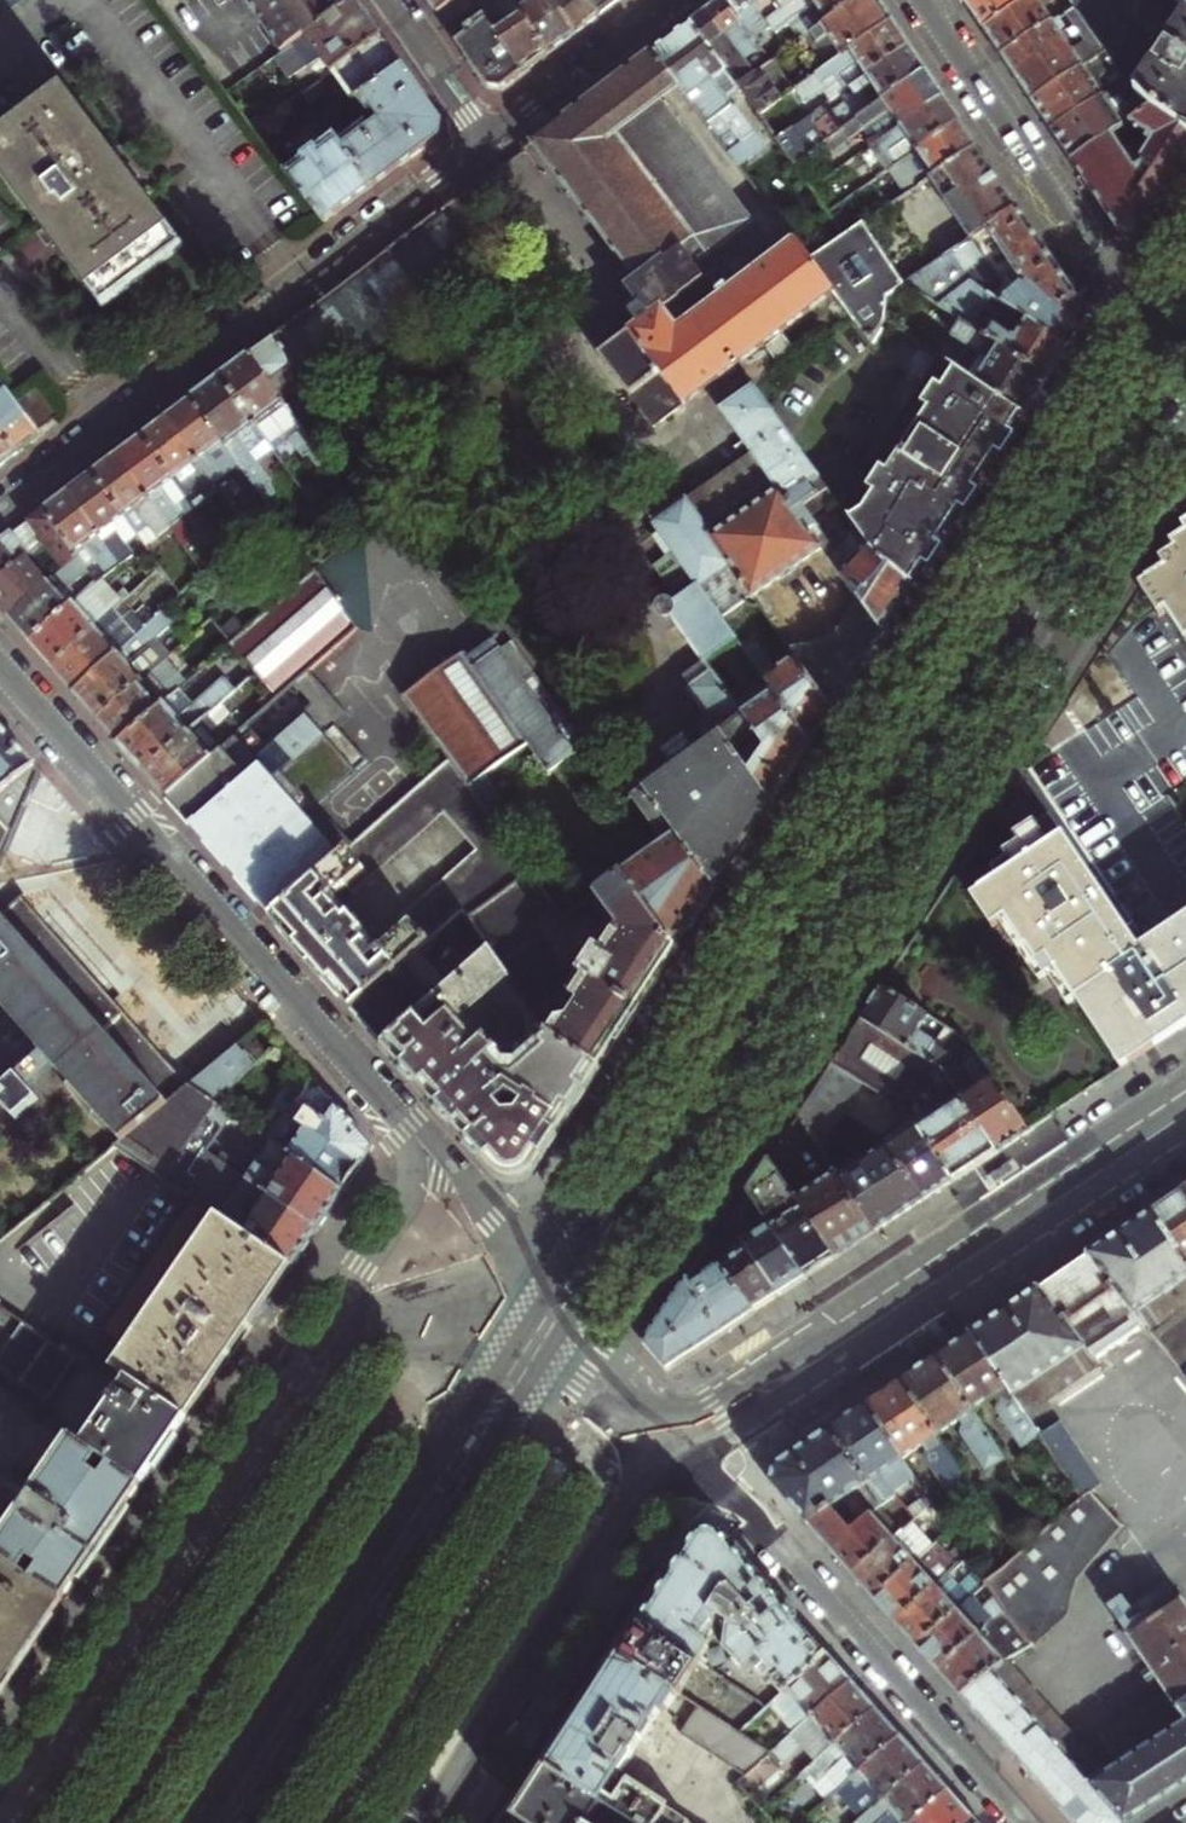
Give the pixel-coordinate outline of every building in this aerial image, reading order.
[(30,0),(0,0),(0,23),(30,0)] [(355,3),(353,0),(255,0),(289,50),(294,47),(355,3)] [(459,0),(428,0),(439,16),(459,0)] [(452,36),(481,12),(472,0),(459,0),(439,16),(446,26),(452,36)] [(483,15),(524,74),(530,69),(551,54),(513,0),(505,0),(483,15)] [(551,54),(573,37),(577,34),(554,0),(513,0),(551,54)] [(577,34),(584,29),(601,16),(590,0),(554,0),(577,34)] [(601,16),(622,0),(590,0),(601,16)] [(724,0),(722,0),(710,9),(706,12),(737,55),(755,43),(750,37),(724,0)] [(750,37),(760,29),(781,14),(782,12),(783,10),(783,6),(782,3),(779,0),(724,0),(750,37)] [(861,0),(801,0),(781,14),(760,29),(769,41),(759,48),(771,64),(773,63),(784,55),(773,39),(817,9),(827,24),(861,0)] [(801,0),(779,0),(782,3),(783,6),(783,10),(782,12),(781,14),(801,0)] [(892,23),(882,9),(876,0),(861,0),(827,24),(807,39),(816,51),(823,52),(827,57),(833,53),(838,60),(892,23)] [(969,8),(983,30),(1028,0),(963,0),(969,8)] [(983,30),(992,43),(1002,57),(1075,8),(1070,0),(1028,0),(983,30)] [(1075,8),(1104,52),(1110,61),(1124,82),(1138,95),(1147,104),(1152,109),(1185,131),(1185,12),(1151,64),(1125,26),(1111,0),(1070,0),(1075,8)] [(1185,11),(1185,0),(1170,0),(1185,11)] [(332,75),(381,40),(369,23),(355,3),(294,47),(310,69),(321,60),(332,76),(332,75)] [(1075,8),(1002,57),(1019,83),(1031,101),(1081,67),(1104,52),(1075,8)] [(483,15),(481,12),(452,36),(489,88),(503,90),(517,80),(524,74),(483,15)] [(737,55),(706,12),(690,23),(737,89),(753,77),(741,61),(737,55)] [(737,89),(690,23),(658,48),(651,53),(678,88),(738,167),(764,147),(735,108),(730,107),(728,109),(724,103),(740,93),(737,89)] [(840,96),(909,47),(899,34),(892,23),(838,60),(795,92),(806,107),(824,94),(830,103),(840,96)] [(354,104),(364,97),(402,71),(392,57),(381,40),(332,75),(354,104)] [(793,167),(825,144),(926,74),(917,60),(909,47),(840,96),(845,103),(822,120),(817,113),(775,142),(793,167)] [(771,64),(759,48),(741,61),(753,77),(771,64)] [(678,88),(651,53),(645,58),(533,143),(638,282),(629,289),(651,320),(599,357),(655,429),(834,294),(809,262),(794,243),(689,322),(674,303),(703,281),(693,267),(750,224),(659,103),(678,88)] [(1081,67),(1031,101),(1043,119),(1051,131),(1124,82),(1110,61),(1105,64),(1110,71),(1092,83),(1081,67)] [(753,77),(737,89),(740,93),(758,117),(794,92),(773,63),(771,64),(753,77)] [(345,150),(374,189),(423,152),(435,142),(439,122),(402,71),(364,97),(382,123),(345,150)] [(864,133),(873,147),(943,99),(934,85),(926,74),(825,144),(833,154),(864,133)] [(1124,82),(1051,131),(1064,150),(1072,162),(1109,137),(1129,124),(1121,114),(1128,109),(1125,103),(1138,95),(1124,82)] [(329,93),(322,83),(304,96),(312,106),(329,93)] [(100,306),(180,244),(125,170),(66,90),(0,139),(0,170),(48,236),(100,306)] [(868,187),(890,172),(960,125),(951,112),(943,99),(873,147),(851,163),(868,187)] [(1152,109),(1147,104),(1134,112),(1138,118),(1152,109)] [(1152,109),(1138,118),(1129,124),(1146,136),(1142,142),(1119,152),(1109,137),(1072,162),(1078,171),(1121,236),(1139,235),(1170,188),(1185,163),(1185,131),(1152,109)] [(917,190),(977,150),(969,138),(960,125),(890,172),(893,177),(904,170),(917,190)] [(272,129),(259,138),(273,156),(284,147),(272,129)] [(336,139),(288,176),(325,225),(333,219),(374,189),(345,150),(336,139)] [(871,343),(885,320),(886,298),(907,284),(1017,209),(1001,185),(997,180),(977,150),(917,190),(809,262),(834,294),(871,343)] [(476,189),(281,337),(316,385),(330,380),(341,376),(355,368),(375,357),(393,342),(414,322),(435,298),(459,268),(474,248),(485,232),(496,215),(476,189)] [(998,301),(1012,311),(1068,346),(1082,325),(1088,316),(1029,227),(1017,209),(907,284),(939,305),(971,284),(977,287),(984,276),(993,270),(983,253),(996,243),(1022,283),(998,301)] [(964,322),(1048,379),(1060,360),(1068,346),(1012,311),(1001,327),(990,320),(978,321),(993,298),(977,287),(971,284),(939,305),(964,322)] [(956,369),(1017,410),(1024,415),(1038,394),(1048,379),(964,322),(954,337),(971,348),(956,369)] [(274,338),(250,356),(275,391),(282,385),(277,378),(289,369),(292,362),(274,338)] [(275,391),(250,356),(244,361),(221,378),(271,447),(287,435),(305,459),(310,456),(318,468),(326,462),(275,391)] [(839,507),(853,526),(867,546),(913,587),(977,488),(1012,434),(1004,429),(1017,410),(956,369),(939,356),(925,378),(918,373),(902,397),(909,401),(867,465),(860,461),(845,484),(852,489),(839,507)] [(271,447),(221,378),(200,394),(192,400),(242,469),(260,494),(273,484),(255,458),(271,447)] [(18,455),(38,441),(43,437),(38,430),(17,403),(0,380),(0,433),(18,455)] [(35,389),(17,403),(38,430),(56,417),(51,411),(35,389)] [(803,505),(826,489),(755,389),(721,413),(751,454),(652,524),(658,534),(652,538),(666,558),(658,564),(682,598),(672,605),(671,603),(668,601),(666,600),(664,601),(662,601),(659,603),(658,604),(657,606),(657,609),(658,611),(660,614),(661,615),(665,616),(667,615),(669,614),(671,613),(705,661),(706,664),(740,640),(724,618),(748,602),(754,605),(758,606),(762,605),(756,596),(824,550),(831,560),(831,558),(833,555),(834,550),(829,542),(809,515),(803,505)] [(242,469),(192,400),(174,413),(167,418),(218,487),(242,469)] [(218,487),(167,418),(162,423),(142,437),(196,510),(198,512),(223,493),(218,487)] [(1,468),(18,455),(0,433),(0,469),(1,468)] [(196,510),(142,437),(124,451),(118,456),(171,528),(185,548),(196,540),(182,521),(196,510)] [(171,528),(118,456),(114,459),(93,474),(146,546),(171,528)] [(146,546),(93,474),(74,488),(68,493),(121,565),(146,546)] [(809,515),(833,498),(826,489),(803,505),(809,515)] [(121,565),(68,493),(62,498),(43,512),(77,557),(97,583),(102,579),(121,565)] [(77,557),(43,512),(28,523),(43,543),(64,570),(77,557)] [(28,523),(19,530),(0,545),(0,583),(43,543),(28,523)] [(370,524),(231,646),(280,700),(309,675),(358,632),(360,634),(375,634),(370,524)] [(1181,529),(1185,535),(1170,545),(1180,560),(1145,583),(1161,607),(1185,644),(1185,525),(1181,529)] [(831,560),(854,594),(883,634),(900,607),(913,587),(867,546),(853,526),(848,529),(841,528),(833,534),(832,540),(829,542),(834,550),(833,555),(831,558),(831,560)] [(0,583),(0,609),(1,611),(10,620),(64,570),(43,543),(0,583)] [(64,570),(10,620),(22,634),(32,645),(97,583),(77,557),(64,570)] [(97,583),(32,645),(44,659),(54,670),(123,604),(102,579),(97,583)] [(784,638),(796,656),(833,710),(862,666),(883,634),(854,594),(855,600),(855,603),(855,608),(855,611),(853,615),(851,618),(849,621),(845,624),(843,627),(833,634),(823,641),(816,643),(811,645),(806,646),(802,645),(798,644),(792,642),(789,640),(784,638)] [(123,604),(54,670),(65,683),(76,695),(160,616),(151,605),(145,606),(136,614),(125,602),(123,604)] [(165,611),(160,616),(76,695),(89,710),(99,721),(166,661),(153,644),(176,624),(165,611)] [(465,653),(403,697),(453,763),(469,787),(487,775),(528,745),(550,773),(582,750),(583,751),(587,749),(513,645),(502,652),(492,638),(467,656),(465,653)] [(744,646),(769,683),(811,744),(821,729),(833,710),(796,656),(779,667),(761,641),(758,644),(754,639),(744,646)] [(187,686),(166,661),(99,721),(112,736),(120,745),(180,692),(187,686)] [(646,791),(717,891),(755,832),(773,805),(734,748),(755,732),(736,706),(706,664),(705,661),(681,679),(689,690),(691,688),(723,731),(697,750),(685,734),(664,751),(675,766),(643,790),(637,782),(615,798),(622,807),(634,799),(646,791)] [(193,707),(180,692),(120,745),(136,763),(146,774),(208,718),(250,680),(244,673),(232,673),(193,707)] [(280,700),(243,733),(168,799),(184,818),(200,836),(342,712),(309,675),(280,700)] [(734,748),(773,805),(800,763),(811,744),(769,683),(736,706),(755,732),(734,748)] [(200,836),(274,920),(354,850),(320,811),(370,768),(339,733),(351,723),(342,712),(200,836)] [(219,731),(208,718),(146,774),(158,789),(168,799),(243,733),(232,720),(219,731)] [(35,763),(0,723),(0,793),(35,763)] [(0,793),(0,868),(40,769),(35,763),(0,793)] [(470,921),(532,874),(488,813),(469,787),(453,763),(354,850),(274,920),(285,933),(313,964),(337,991),(354,1010),(419,955),(465,914),(470,921)] [(506,801),(487,775),(469,787),(488,813),(506,801)] [(666,846),(624,877),(678,952),(702,915),(717,891),(646,791),(634,799),(666,846)] [(1049,816),(1041,822),(1013,840),(1018,848),(999,861),(1008,874),(979,894),(1020,955),(1029,949),(1050,979),(1065,969),(1129,1065),(1185,1027),(1185,918),(1147,944),(1139,949),(1049,816)] [(553,903),(532,874),(470,921),(492,955),(511,981),(531,1010),(566,985),(537,943),(529,948),(520,936),(528,921),(553,903)] [(550,1038),(600,1070),(648,998),(678,952),(624,877),(588,903),(611,935),(598,951),(581,977),(588,981),(575,1000),(583,1005),(571,1022),(559,1025),(550,1038)] [(187,1087),(19,898),(3,912),(0,909),(0,1001),(67,1079),(64,1081),(73,1097),(77,1102),(83,1109),(88,1114),(94,1120),(97,1123),(110,1133),(113,1131),(122,1141),(187,1087)] [(419,955),(354,1010),(371,1029),(387,1047),(450,992),(419,955)] [(424,1089),(438,1104),(502,1175),(506,1178),(510,1179),(513,1179),(518,1179),(522,1178),(526,1177),(530,1175),(533,1172),(539,1165),(567,1121),(600,1070),(550,1038),(512,1071),(467,1019),(511,981),(492,955),(450,992),(387,1047),(424,1089)] [(951,1053),(963,1036),(883,984),(873,1001),(862,1016),(944,1071),(951,1081),(966,1071),(957,1057),(951,1053)] [(231,1049),(264,1022),(246,1002),(214,1029),(231,1049)] [(905,1109),(917,1126),(955,1181),(981,1164),(997,1153),(951,1081),(944,1071),(862,1016),(848,1039),(832,1062),(864,1083),(905,1109)] [(187,1087),(209,1102),(282,1042),(264,1022),(231,1049),(187,1087)] [(966,1071),(951,1081),(997,1153),(1016,1141),(1030,1131),(983,1059),(966,1071)] [(864,1083),(832,1062),(823,1077),(815,1089),(846,1109),(864,1083)] [(17,1073),(0,1089),(0,1100),(16,1117),(39,1097),(17,1073)] [(344,1192),(374,1147),(337,1105),(315,1080),(287,1114),(284,1113),(281,1113),(280,1114),(278,1116),(265,1134),(265,1140),(271,1144),(344,1192)] [(193,1200),(293,1268),(325,1221),(344,1192),(271,1144),(246,1181),(205,1153),(230,1117),(209,1102),(187,1087),(122,1141),(115,1147),(193,1200)] [(846,1109),(815,1089),(807,1102),(837,1122),(846,1109)] [(837,1122),(807,1102),(804,1106),(799,1113),(820,1144),(837,1122)] [(884,1141),(887,1146),(925,1201),(944,1188),(955,1181),(917,1126),(902,1136),(899,1131),(884,1141)] [(887,1146),(841,1176),(878,1232),(906,1214),(925,1201),(887,1146)] [(758,1176),(748,1191),(808,1278),(824,1268),(838,1259),(797,1199),(770,1158),(758,1176)] [(838,1171),(797,1199),(838,1259),(860,1244),(878,1232),(841,1176),(838,1171)] [(737,1209),(729,1221),(782,1296),(798,1285),(808,1278),(748,1191),(737,1209)] [(1149,1213),(1185,1269),(1185,1204),(1178,1193),(1165,1202),(1149,1213)] [(114,1369),(129,1379),(189,1420),(257,1321),(293,1268),(193,1200),(102,1335),(127,1351),(114,1369)] [(1024,1415),(1094,1368),(1090,1362),(1142,1326),(1149,1335),(1185,1381),(1185,1269),(1149,1213),(1119,1233),(968,1335),(1024,1415)] [(729,1221),(710,1249),(756,1313),(771,1303),(782,1296),(729,1221)] [(688,1284),(648,1345),(670,1370),(688,1358),(696,1353),(705,1347),(738,1325),(756,1313),(710,1249),(688,1284)] [(0,1358),(0,1368),(48,1401),(76,1360),(48,1341),(23,1324),(0,1358)] [(933,1359),(969,1413),(994,1396),(998,1401),(995,1403),(994,1405),(994,1408),(1020,1445),(1037,1433),(1024,1415),(968,1335),(953,1345),(933,1359)] [(898,1382),(935,1436),(958,1420),(961,1425),(960,1426),(958,1428),(959,1431),(985,1469),(1001,1458),(969,1413),(933,1359),(917,1369),(898,1382)] [(189,1420),(129,1379),(84,1446),(145,1486),(189,1420)] [(884,1392),(863,1405),(900,1460),(923,1444),(927,1449),(925,1451),(924,1454),(950,1493),(967,1482),(935,1436),(898,1382),(884,1392)] [(828,1429),(881,1505),(894,1495),(885,1482),(906,1467),(900,1460),(863,1405),(847,1416),(828,1429)] [(1057,1421),(1038,1434),(1081,1496),(1100,1483),(1057,1421)] [(802,1446),(773,1466),(771,1484),(806,1524),(828,1509),(847,1531),(860,1520),(847,1505),(862,1496),(873,1510),(877,1507),(881,1505),(828,1429),(802,1446)] [(145,1486),(84,1446),(74,1439),(0,1548),(0,1558),(65,1602),(145,1486)] [(1019,1484),(1006,1464),(998,1469),(1012,1489),(1019,1484)] [(875,1600),(924,1554),(948,1530),(924,1494),(905,1509),(914,1520),(918,1516),(928,1527),(914,1540),(904,1529),(900,1533),(853,1576),(865,1590),(875,1600)] [(1060,1577),(1112,1530),(1081,1496),(984,1583),(994,1596),(1005,1610),(1019,1628),(1031,1645),(1040,1633),(1060,1577)] [(831,1551),(853,1576),(900,1533),(877,1507),(873,1510),(860,1520),(847,1531),(828,1509),(806,1524),(831,1551)] [(1094,1784),(1108,1774),(1013,1664),(1069,1614),(1077,1580),(1113,1531),(1112,1530),(1060,1577),(1040,1633),(1031,1645),(1000,1665),(993,1670),(1094,1784)] [(698,1534),(640,1623),(698,1661),(704,1664),(708,1656),(704,1654),(709,1645),(708,1637),(713,1632),(747,1672),(753,1667),(769,1685),(774,1680),(783,1691),(827,1653),(809,1633),(719,1531),(698,1534)] [(896,1624),(944,1578),(966,1557),(958,1544),(934,1565),(924,1554),(875,1600),(888,1616),(896,1624)] [(65,1602),(0,1558),(0,1698),(65,1602)] [(916,1647),(966,1601),(984,1583),(976,1571),(955,1589),(944,1578),(896,1624),(907,1636),(916,1647)] [(993,1670),(960,1696),(1024,1768),(1073,1822),(1128,1822),(1185,1786),(1185,1608),(1180,1600),(1178,1602),(1165,1583),(1130,1607),(1143,1626),(1127,1637),(1148,1667),(1156,1679),(1165,1692),(1185,1722),(1120,1766),(1108,1774),(1094,1784),(993,1670)] [(938,1671),(987,1627),(1005,1610),(994,1596),(976,1613),(966,1601),(916,1647),(929,1661),(938,1671)] [(1130,1607),(1122,1596),(1107,1607),(1127,1637),(1143,1626),(1130,1607)] [(640,1623),(620,1655),(678,1692),(698,1661),(640,1623)] [(960,1696),(993,1670),(1000,1665),(1031,1645),(1019,1628),(1002,1643),(987,1627),(938,1671),(950,1685),(960,1696)] [(839,1667),(827,1653),(783,1691),(769,1705),(788,1727),(782,1733),(787,1738),(851,1680),(839,1667)] [(549,1767),(635,1822),(693,1822),(629,1781),(619,1795),(610,1789),(661,1709),(665,1712),(678,1692),(620,1655),(549,1767)] [(1148,1667),(1139,1674),(1147,1685),(1156,1679),(1148,1667)] [(863,1695),(851,1680),(787,1738),(775,1748),(779,1753),(786,1747),(788,1751),(799,1741),(816,1761),(875,1709),(863,1695)] [(1185,1722),(1165,1692),(1099,1737),(1120,1766),(1185,1722)] [(771,1752),(699,1705),(681,1733),(745,1774),(751,1769),(771,1752)] [(888,1723),(875,1709),(816,1761),(798,1777),(802,1782),(809,1775),(816,1783),(826,1774),(839,1789),(900,1735),(888,1723)] [(912,1750),(900,1735),(839,1789),(830,1797),(835,1803),(841,1797),(861,1819),(924,1763),(912,1750)] [(861,1819),(859,1820),(862,1822),(912,1822),(949,1791),(939,1780),(924,1763),(861,1819)] [(517,1815),(529,1822),(635,1822),(549,1767),(517,1815)] [(764,1783),(751,1769),(745,1774),(737,1782),(750,1796),(764,1783)] [(912,1822),(966,1822),(972,1818),(962,1806),(949,1791),(912,1822)] [(777,1796),(762,1809),(774,1822),(801,1822),(777,1796)]
